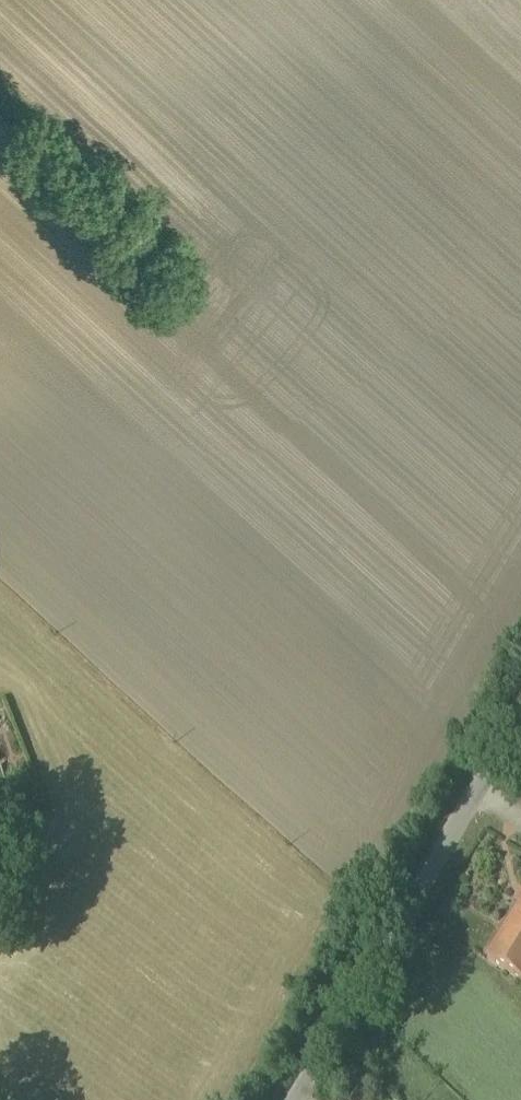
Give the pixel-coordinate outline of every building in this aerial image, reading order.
[(487,964),(520,985),(520,910),(487,964)] [(353,1099),(371,1099),(372,1099),(360,1090),(353,1099)]
